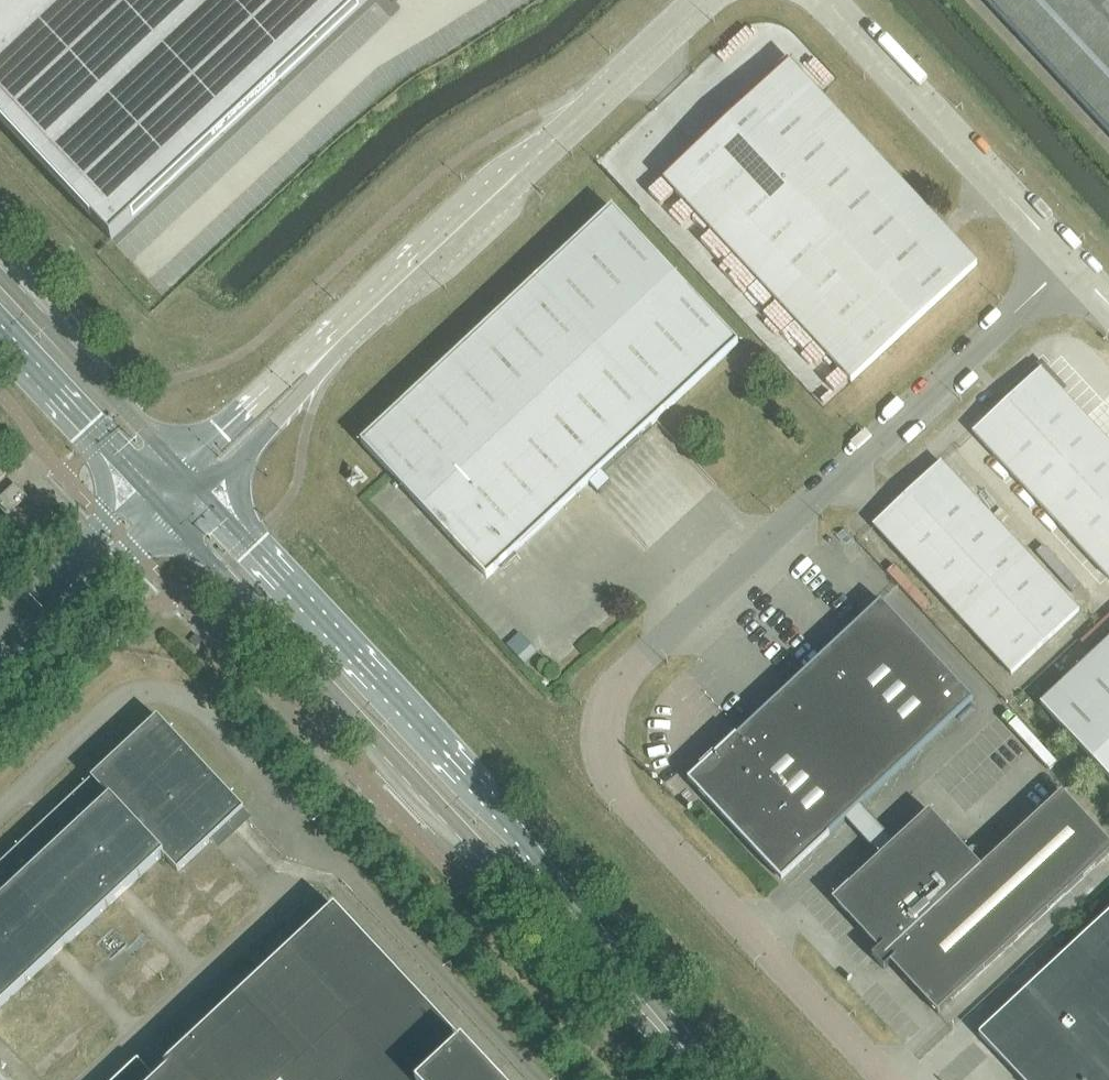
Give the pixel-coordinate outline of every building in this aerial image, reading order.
[(111,239),(367,0),(0,0),(0,120),(111,239)] [(1108,132),(1108,0),(986,0),(1108,132)] [(977,264),(932,215),(790,63),(664,180),(851,382),(977,264)] [(612,208),(361,442),(487,577),(738,343),(612,208)] [(973,432),(1108,578),(1108,442),(1041,369),(973,432)] [(1012,674),(1079,611),(941,462),(873,525),(1012,674)] [(0,498),(0,509),(7,516),(28,496),(16,483),(0,498)] [(894,843),(859,805),(972,699),(881,602),(737,736),(736,735),(688,780),(782,880),(830,835),(829,834),(846,819),(880,856),(894,843)] [(1041,705),(1078,745),(1108,778),(1108,641),(1041,705)] [(90,924),(93,921),(145,872),(163,855),(178,871),(244,809),(158,717),(0,864),(0,1007),(90,924)] [(981,867),(878,963),(884,969),(891,963),(937,1013),(1108,854),(1108,842),(1062,792),(981,867)] [(878,963),(981,867),(929,810),(894,843),(880,856),(832,900),(879,950),(872,956),(878,963)] [(465,1047),(465,1046),(335,906),(152,1077),(134,1059),(112,1079),(496,1079),(465,1047)] [(1021,1079),(1108,1079),(1108,913),(978,1035),(1021,1079)]
